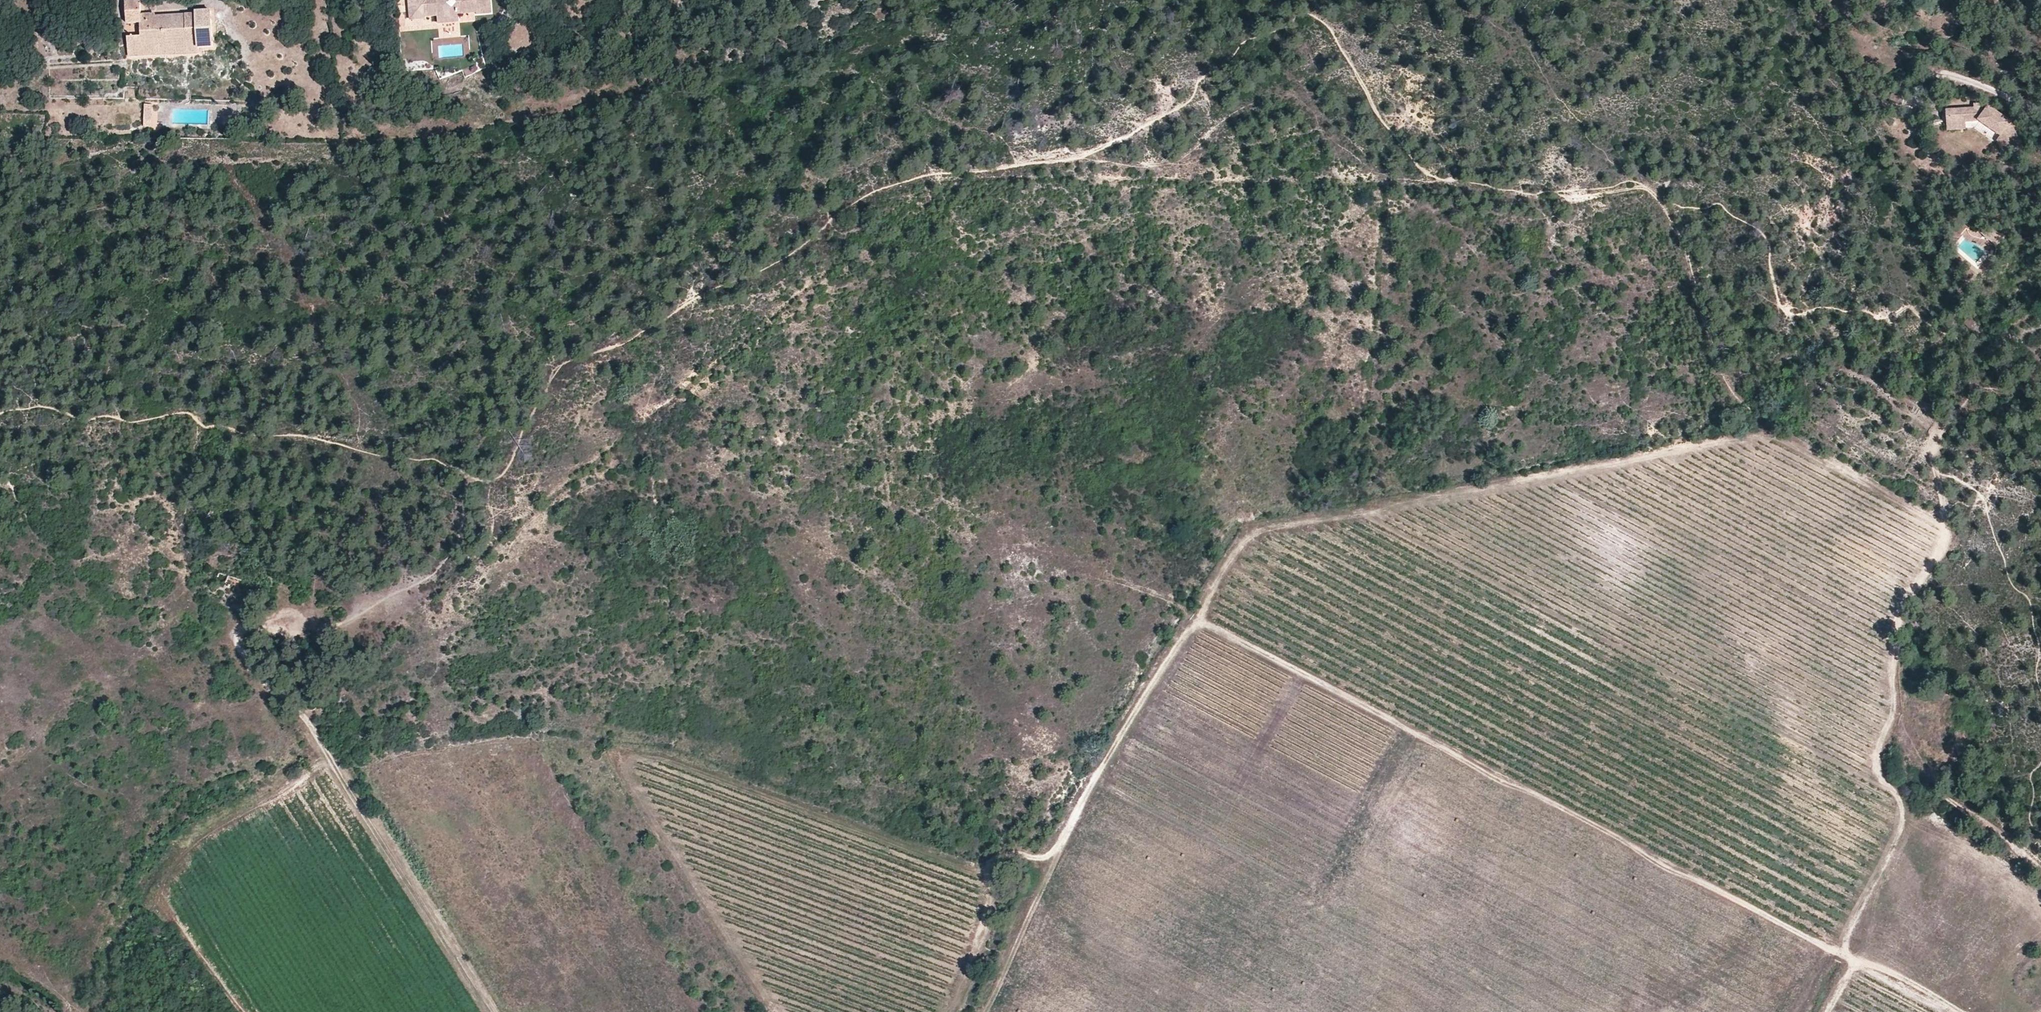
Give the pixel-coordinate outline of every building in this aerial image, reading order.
[(408,20),(436,18),(436,24),(459,23),(459,17),(493,15),(491,0),(407,0),(408,20)] [(214,48),(213,12),(196,13),(196,16),(157,17),(157,15),(142,15),(142,2),(128,2),(129,24),(140,24),(141,36),(128,37),(130,58),(199,55),(198,49),(214,48)] [(2008,120),(1986,104),(1982,101),(1980,105),(1972,106),(1943,108),(1944,117),(1962,116),(1962,120),(1976,119),(1997,134),(1994,138),(2001,154),(2020,145),(2008,120)] [(152,122),(153,105),(145,105),(145,121),(152,122)] [(1962,120),(1962,116),(1944,117),(1944,128),(1963,127),(1962,120)] [(1984,223),(1976,230),(1995,246),(2001,238),(1984,223)] [(232,605),(241,581),(220,573),(211,598),(232,605)]
